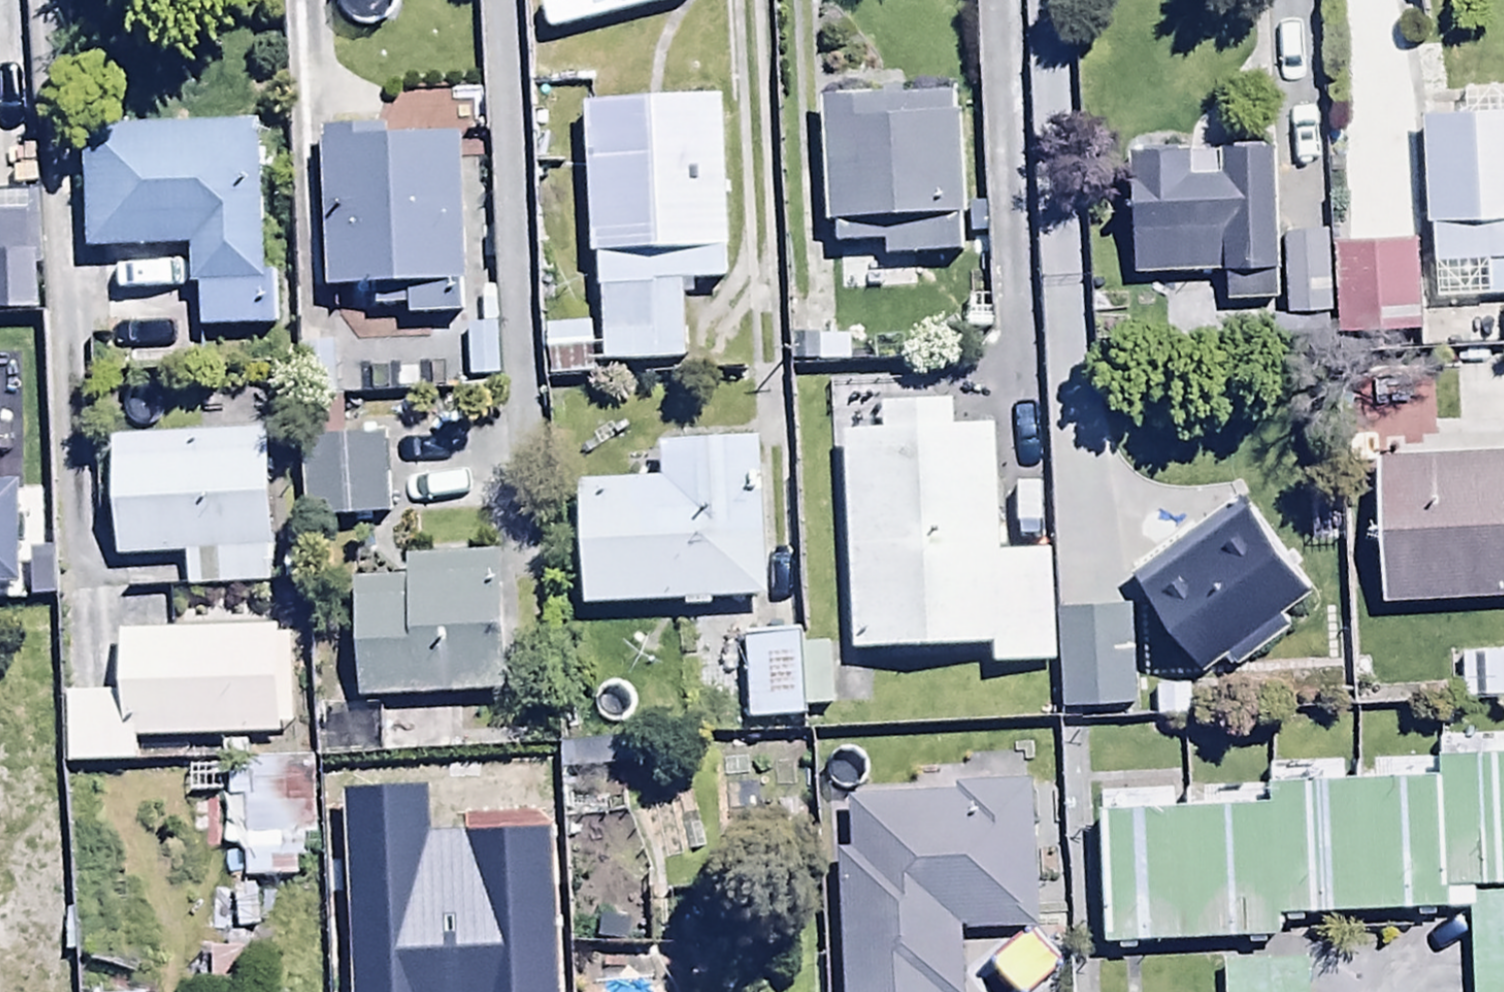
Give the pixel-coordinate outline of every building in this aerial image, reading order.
[(1425,220),(1430,220),(1431,297),(1503,295),(1503,84),(1460,85),(1461,109),(1423,110),(1425,220)] [(952,86),(821,89),(824,223),(833,223),(833,244),(884,243),(884,255),(957,254),(956,214),(965,213),(963,105),(952,106),(952,86)] [(731,279),(721,94),(580,101),(588,255),(596,254),(601,363),(686,358),(682,282),(731,279)] [(258,128),(257,118),(79,122),(82,250),(186,248),(187,285),(198,285),(199,328),(276,327),(274,272),(264,272),(262,178),(274,167),(277,151),(272,137),(258,128)] [(383,123),(319,125),(324,288),(371,286),(371,307),(406,306),(406,315),(463,313),(456,133),(383,136),(383,123)] [(1189,145),(1127,147),(1131,275),(1223,272),(1223,301),(1277,299),(1272,147),(1215,148),(1216,172),(1190,173),(1189,145)] [(0,213),(0,312),(36,311),(34,212),(0,213)] [(1329,225),(1284,226),(1285,311),(1331,310),(1329,225)] [(1418,328),(1418,312),(1415,235),(1333,238),(1336,332),(1418,328)] [(465,378),(497,377),(496,288),(481,288),(481,321),(464,322),(465,378)] [(1418,312),(1418,328),(1420,348),(1497,345),(1496,309),(1418,312)] [(0,325),(0,428),(26,427),(23,324),(0,325)] [(383,469),(380,389),(303,391),(306,472),(383,469)] [(586,563),(763,559),(759,392),(658,395),(659,438),(583,440),(586,563)] [(843,430),(848,647),(991,644),(991,663),(1052,662),(1049,547),(999,549),(995,421),(954,422),(954,399),(879,401),(879,429),(843,430)] [(1373,410),(1380,558),(1503,552),(1503,404),(1373,410)] [(265,432),(110,438),(114,559),(183,556),(184,590),(271,586),(265,432)] [(1238,493),(1131,577),(1203,671),(1226,653),(1237,666),(1289,626),(1280,615),(1311,592),(1296,572),(1304,566),(1270,522),(1264,527),(1238,493)] [(496,553),(405,557),(405,577),(351,579),(356,699),(502,693),(496,553)] [(1130,664),(1129,560),(1060,560),(1061,665),(1130,664)] [(802,587),(739,590),(743,678),(806,676),(802,587)] [(226,761),(248,761),(247,735),(290,734),(287,632),(275,632),(275,628),(118,631),(119,690),(63,691),(64,763),(134,762),(133,738),(217,736),(218,761),(226,761)] [(30,725),(0,726),(0,862),(34,860),(30,725)] [(1100,797),(1102,938),(1279,934),(1279,910),(1469,905),(1472,991),(1503,991),(1503,737),(1436,738),(1436,762),(1368,763),(1368,776),(1344,776),(1344,765),(1266,766),(1266,795),(1100,797)] [(248,761),(226,761),(225,853),(216,853),(216,878),(257,879),(257,891),(228,891),(227,926),(287,926),(289,761),(248,761)] [(841,991),(962,991),(960,927),(1036,924),(1032,781),(953,783),(953,797),(845,801),(847,850),(837,850),(841,991)] [(71,875),(33,876),(34,916),(72,915),(71,875)] [(1312,959),(1221,960),(1222,991),(1312,991),(1312,959)] [(7,991),(60,991),(58,966),(5,970),(7,991)]
